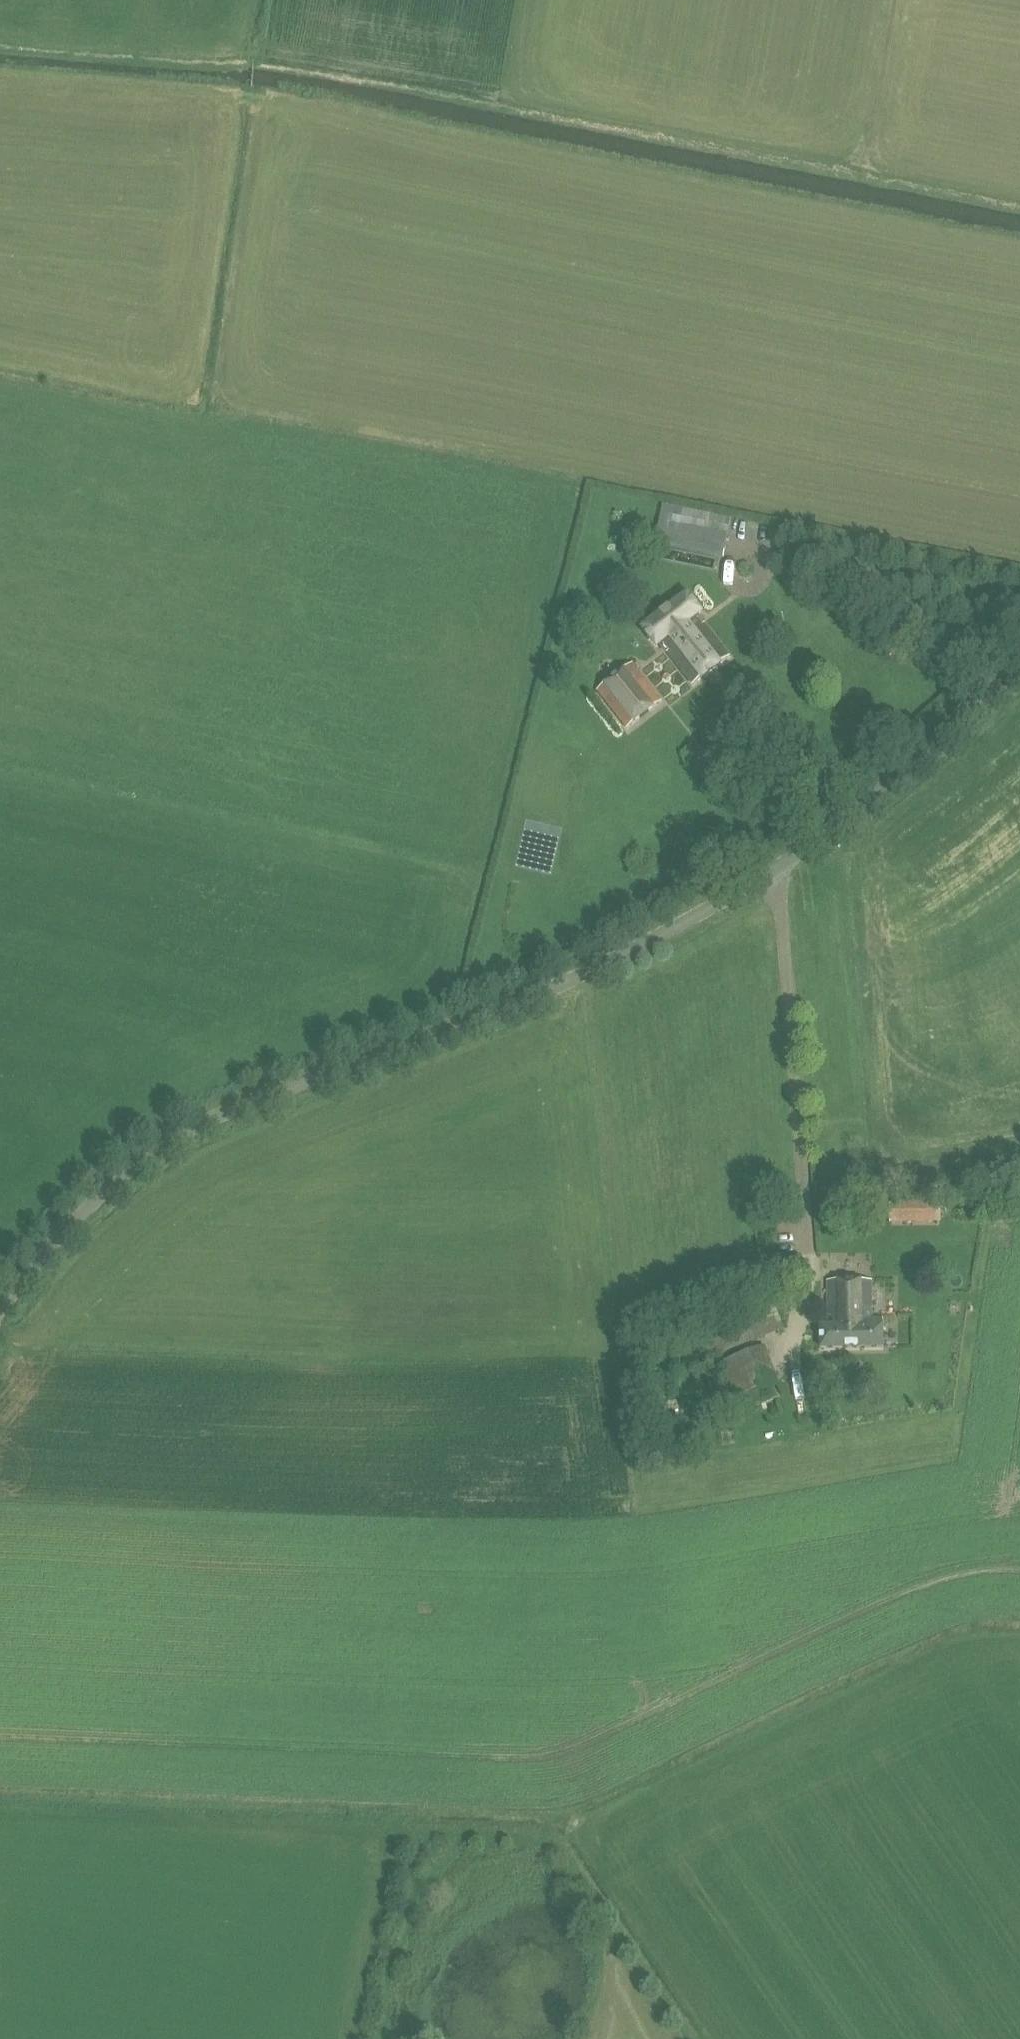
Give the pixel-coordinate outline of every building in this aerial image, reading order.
[(724,558),(732,518),(664,505),(656,545),(724,558)] [(662,642),(693,683),(728,656),(697,615),(701,612),(688,595),(644,629),(657,646),(662,642)] [(598,690),(627,728),(662,701),(632,663),(598,690)] [(891,1204),(891,1218),(940,1218),(940,1203),(891,1204)] [(821,1326),(821,1348),(884,1348),(883,1320),(872,1320),(872,1281),(828,1281),(829,1326),(821,1326)] [(696,1325),(709,1360),(785,1329),(773,1295),(696,1325)] [(754,1409),(759,1421),(770,1417),(765,1405),(779,1399),(773,1384),(780,1381),(767,1345),(726,1361),(741,1397),(747,1412),(754,1409)]
